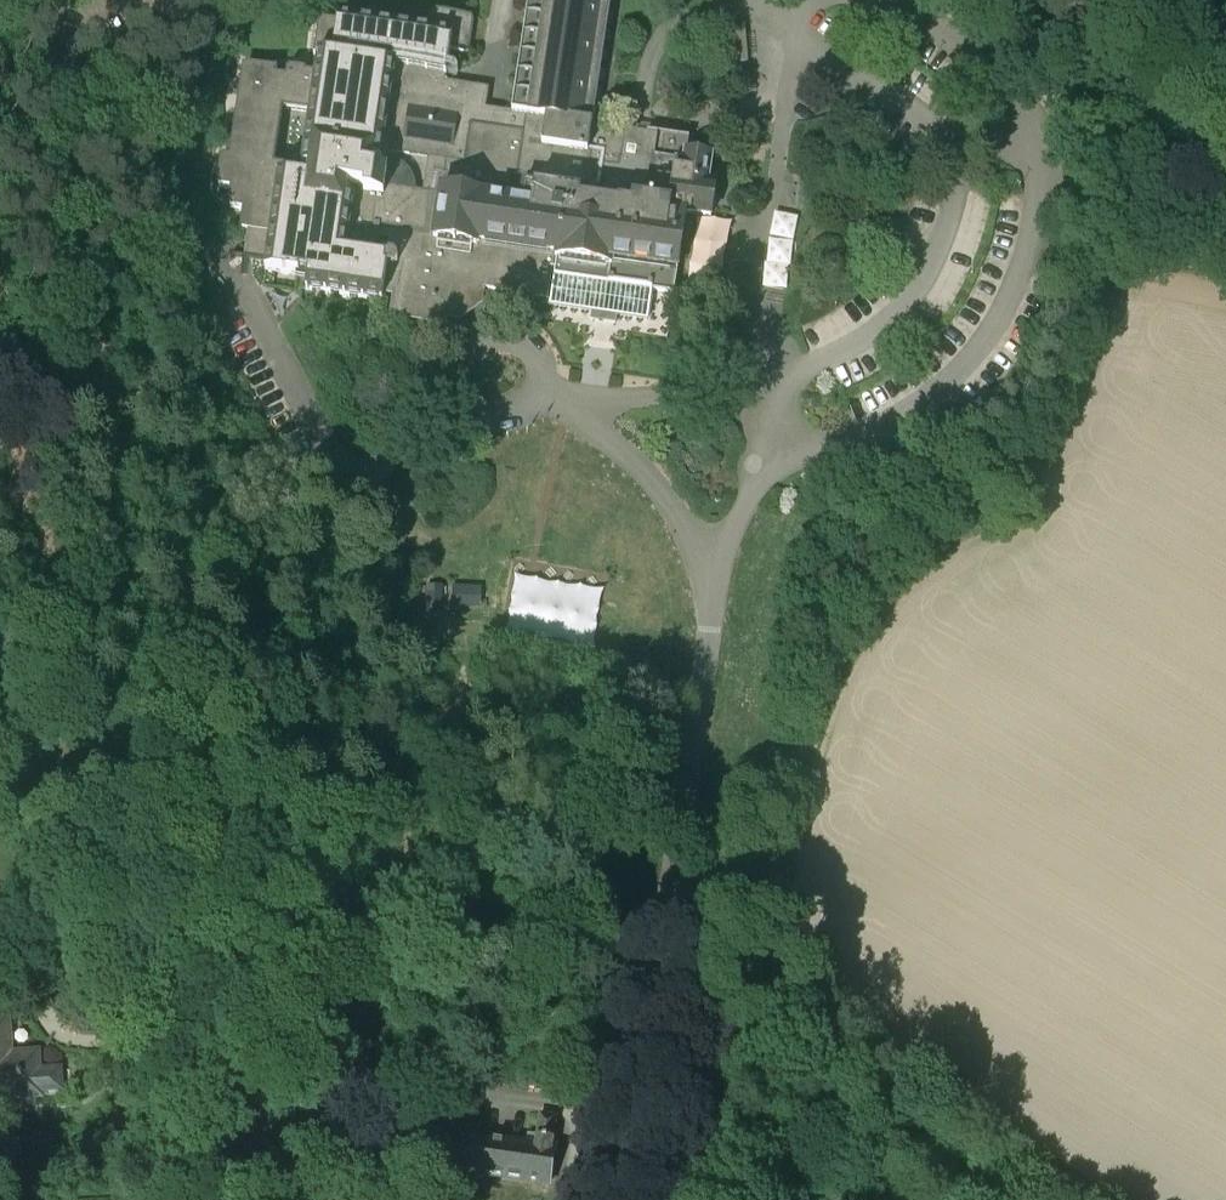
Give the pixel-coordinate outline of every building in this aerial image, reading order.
[(712,156),(687,152),(689,138),(593,124),(611,0),(529,0),(512,112),(486,108),(489,88),(445,81),(450,51),(469,54),(474,20),(435,14),(432,31),(338,17),(337,25),(319,22),(314,56),(319,57),(317,74),(287,69),(286,77),(277,75),(278,68),(246,63),(232,157),(223,156),(219,187),(233,189),(230,207),(245,210),(242,229),(256,231),(254,242),(257,246),(260,250),(268,252),(265,270),(300,275),(300,271),(309,273),(306,290),(382,306),(383,299),(391,300),(389,315),(445,323),(453,271),(466,273),(483,276),(481,288),(552,299),(551,309),(590,315),(589,320),(615,324),(616,319),(646,323),(650,290),(674,293),(686,213),(711,217),(716,183),(708,182),(712,156)] [(277,288),(274,305),(291,308),(294,290),(277,288)] [(517,571),(506,628),(593,645),(605,588),(517,571)] [(442,586),(428,586),(428,613),(442,613),(442,586)] [(41,1097),(41,1092),(62,1091),(60,1068),(39,1069),(38,1051),(11,1053),(9,1016),(0,1016),(0,1100),(41,1097)] [(528,1134),(526,1144),(442,1132),(437,1168),(549,1185),(554,1148),(552,1147),(556,1118),(540,1115),(537,1135),(528,1134)] [(135,1150),(137,1163),(161,1161),(159,1147),(135,1150)]
